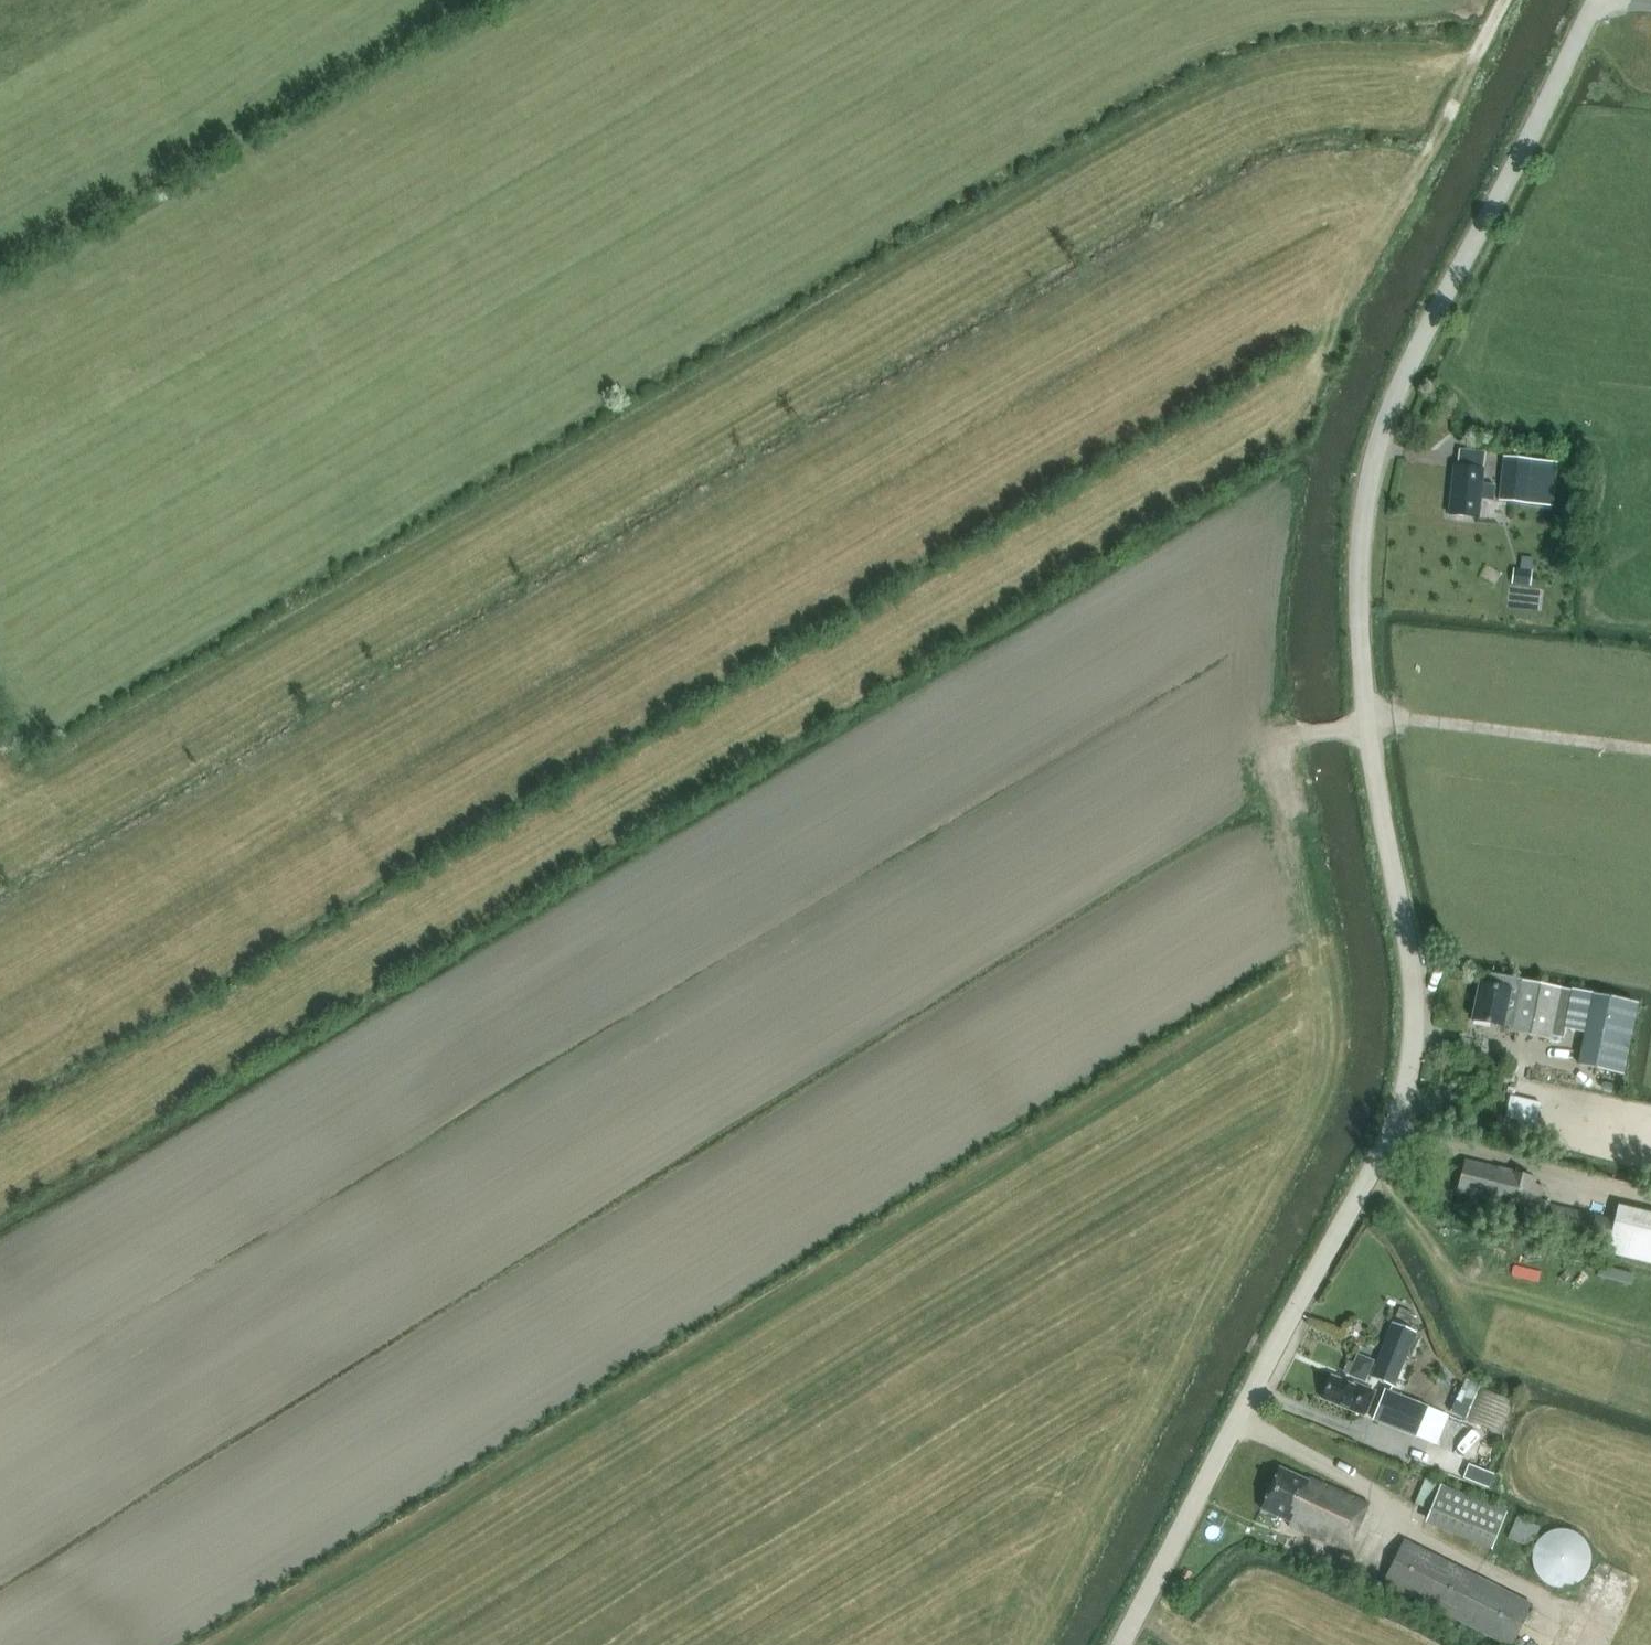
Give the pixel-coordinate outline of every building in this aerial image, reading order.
[(1504,458),(1499,502),(1526,504),(1530,460),(1504,458)] [(1454,467),(1449,515),(1478,518),(1480,499),(1493,501),(1495,485),(1482,484),(1483,470),(1454,467)] [(1532,571),(1513,569),(1511,584),(1530,586),(1532,571)] [(1473,1020),(1502,1026),(1502,1024),(1511,1026),(1510,1030),(1548,1038),(1558,989),(1490,976),(1488,987),(1480,985),(1473,1020)] [(1636,1004),(1592,995),(1579,1065),(1623,1073),(1636,1004)] [(1492,1200),(1492,1199),(1506,1203),(1506,1202),(1524,1206),(1525,1204),(1538,1207),(1543,1186),(1536,1185),(1537,1180),(1513,1174),(1513,1172),(1499,1168),(1498,1171),(1466,1163),(1459,1191),(1492,1200)] [(1608,1252),(1650,1263),(1650,1217),(1617,1209),(1614,1222),(1550,1206),(1545,1230),(1609,1246),(1608,1252)] [(1411,1312),(1399,1307),(1395,1317),(1408,1321),(1411,1312)] [(1371,1377),(1394,1386),(1415,1333),(1392,1324),(1371,1377)] [(1342,1372),(1349,1374),(1348,1375),(1365,1382),(1374,1360),(1357,1353),(1353,1362),(1347,1360),(1346,1363),(1342,1372)] [(1354,1386),(1332,1376),(1322,1400),(1365,1417),(1375,1392),(1354,1384),(1354,1386)] [(1478,1387),(1465,1419),(1500,1433),(1512,1401),(1478,1387)] [(1428,1408),(1385,1391),(1373,1420),(1416,1437),(1428,1408)] [(1487,1485),(1492,1474),(1473,1466),(1468,1476),(1487,1485)] [(1288,1527),(1347,1552),(1368,1504),(1309,1479),(1308,1482),(1278,1470),(1261,1511),(1290,1523),(1288,1527)] [(1431,1506),(1426,1520),(1491,1547),(1507,1510),(1429,1477),(1419,1501),(1431,1506)] [(1533,1546),(1542,1526),(1518,1515),(1509,1536),(1533,1546)] [(1592,1563),(1592,1558),(1592,1553),(1590,1548),(1588,1544),(1585,1541),(1579,1537),(1575,1535),(1567,1535),(1562,1535),(1557,1537),(1554,1540),(1550,1544),(1546,1552),(1545,1560),(1546,1565),(1548,1570),(1551,1574),(1554,1577),(1559,1580),(1563,1582),(1571,1582),(1579,1580),(1583,1578),(1586,1574),(1591,1568),(1592,1563)] [(1404,1541),(1383,1583),(1507,1644),(1511,1644),(1531,1605),(1404,1541)]
